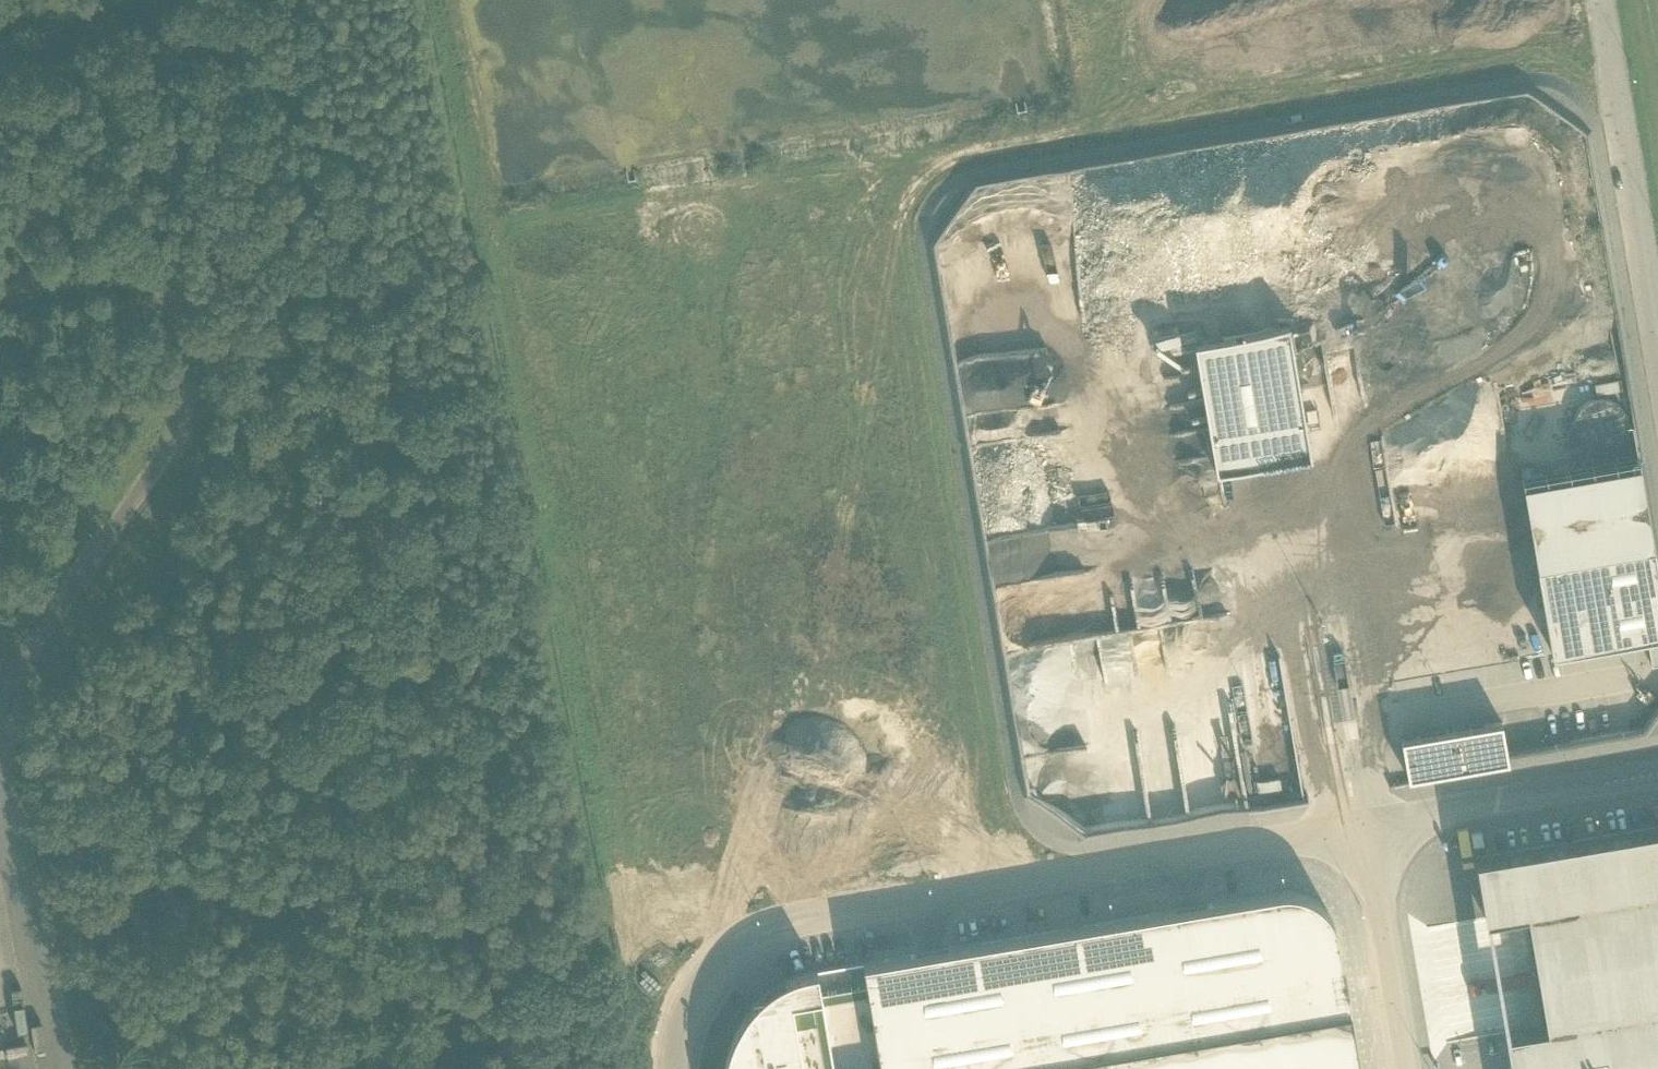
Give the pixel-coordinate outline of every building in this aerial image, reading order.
[(1216,472),(1311,456),(1289,325),(1194,341),(1216,472)] [(1537,561),(1552,650),(1657,632),(1657,570),(1653,541),(1537,561)] [(1648,643),(1652,666),(1657,665),(1657,641),(1648,643)] [(1507,752),(1501,721),(1402,738),(1408,778),(1508,761),(1507,756),(1507,752)] [(1474,857),(1485,918),(1526,911),(1546,1025),(1504,1032),(1508,1057),(1508,1058),(1509,1058),(1513,1058),(1514,1065),(1510,1066),(1509,1066),(1510,1067),(1510,1068),(1657,1068),(1657,826),(1634,830),(1474,857)] [(1337,932),(1336,928),(1334,923),(1332,919),(1330,915),(1327,911),(1324,908),(1321,904),(1318,901),(1314,899),(1311,897),(1307,895),(1303,894),(1299,892),(1294,891),(1290,891),(1285,891),(1281,891),(1276,892),(1069,927),(907,954),(863,962),(867,985),(819,993),(753,1004),(750,1008),(747,1011),(744,1015),(740,1022),(736,1030),(733,1037),(731,1042),(729,1047),(728,1052),(727,1056),(726,1059),(725,1062),(724,1068),(1360,1068),(1337,932)]
